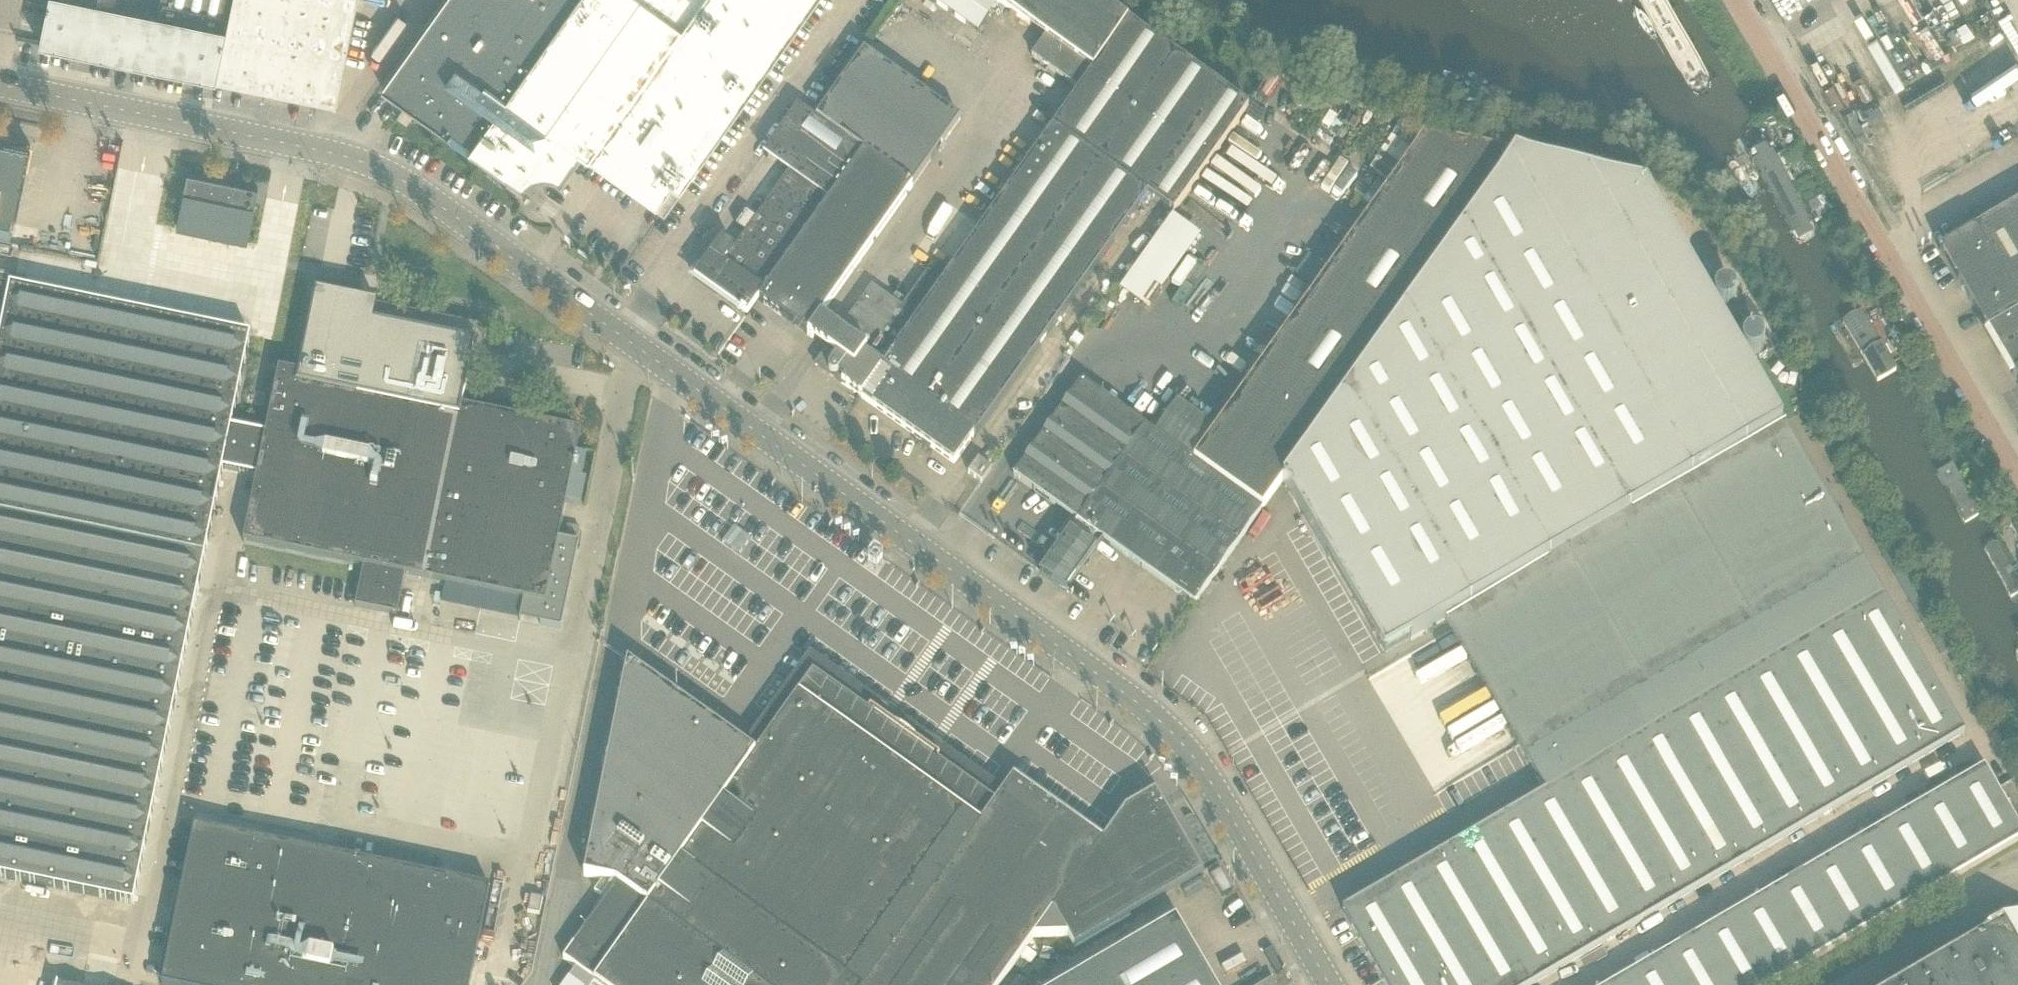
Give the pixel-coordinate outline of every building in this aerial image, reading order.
[(39,42),(115,58),(119,38),(126,6),(118,4),(119,0),(48,0),(39,42)] [(158,12),(149,10),(142,43),(138,63),(203,76),(215,78),(231,0),(160,0),(158,12)] [(215,78),(336,103),(357,0),(231,0),(215,78)] [(560,181),(575,160),(581,151),(588,155),(597,161),(597,162),(664,210),(697,163),(696,163),(812,0),(442,0),(381,87),(522,187),(524,186),(525,184),(527,182),(528,181),(530,179),(534,177),(537,177),(539,176),(541,176),(543,175),(546,175),(548,176),(550,176),(555,177),(557,179),(559,180),(560,181)] [(992,0),(937,0),(936,2),(977,32),(998,4),(992,0)] [(1078,92),(1080,93),(1129,24),(1095,0),(992,0),(998,4),(1045,38),(1031,58),(1078,92)] [(1684,82),(1688,87),(1692,92),(1696,94),(1701,94),(1705,93),(1709,90),(1711,86),(1711,81),(1709,75),(1707,69),(1668,0),(1637,0),(1684,82)] [(1024,168),(950,272),(942,283),(880,369),(861,397),(923,441),(924,440),(931,445),(930,446),(953,463),(973,435),(975,436),(1117,237),(1146,197),(1173,216),(1248,111),(1129,24),(1080,93),(1078,92),(1024,168)] [(863,51),(816,118),(862,151),(911,187),(959,120),(863,51)] [(706,262),(694,278),(746,315),(758,299),(757,299),(862,151),(816,118),(811,116),(797,106),(763,154),(788,172),(770,197),(755,218),(745,211),(735,225),(746,232),(742,238),(733,250),(721,241),(706,262)] [(1024,459),(1012,476),(1076,521),(1039,573),(1065,591),(1102,539),(1102,540),(1103,540),(1194,605),(1282,481),(1512,160),(1510,159),(1439,143),(1421,139),(1420,141),(1215,429),(1176,401),(1154,432),(1117,406),(1080,380),(1024,459)] [(0,140),(0,243),(10,245),(30,146),(0,140)] [(1757,141),(1755,142),(1754,143),(1752,145),(1752,149),(1752,153),(1754,158),(1756,163),(1789,221),(1794,228),(1798,232),(1801,234),(1804,235),(1807,235),(1809,235),(1811,233),(1812,230),(1813,228),(1812,224),(1811,218),(1807,210),(1773,153),(1770,148),(1767,144),(1764,142),(1760,140),(1757,141)] [(758,299),(806,334),(819,315),(911,187),(862,151),(757,299),(758,299)] [(1512,160),(1282,481),(1383,654),(1444,619),(1781,422),(1761,387),(1646,189),(1514,156),(1512,160)] [(187,173),(183,193),(253,208),(258,188),(187,173)] [(1971,305),(2017,277),(2017,203),(1939,249),(1971,305)] [(1172,217),(1118,291),(1148,313),(1202,237),(1172,217)] [(937,263),(929,274),(942,283),(950,272),(937,263)] [(942,283),(929,274),(926,272),(901,307),(870,285),(839,329),(819,315),(806,334),(825,348),(817,359),(828,366),(828,367),(827,368),(827,370),(827,371),(828,373),(830,374),(830,375),(832,375),(833,375),(834,375),(835,375),(836,374),(837,373),(844,377),(840,382),(861,397),(880,369),(942,283)] [(204,556),(222,469),(257,476),(266,435),(231,427),(244,363),(249,336),(141,314),(12,287),(14,278),(12,278),(12,279),(0,276),(0,514),(204,556)] [(1999,353),(2017,342),(2017,277),(1971,305),(1999,353)] [(257,476),(243,543),(364,567),(356,606),(396,614),(404,575),(445,584),(523,600),(519,620),(520,621),(524,600),(544,604),(539,625),(560,629),(574,563),(578,543),(558,539),(566,502),(580,505),(585,480),(581,479),(586,456),(576,454),(580,432),(462,408),(470,370),(477,371),(478,369),(476,369),(484,328),(375,306),(373,316),(371,323),(354,319),(356,312),(358,303),(354,302),(319,295),(317,294),(317,292),(315,292),(298,374),(279,370),(266,435),(257,476)] [(1859,298),(1845,307),(1883,369),(1897,361),(1859,298)] [(2017,385),(2017,342),(1999,353),(2017,385)] [(1444,619),(1545,791),(1883,594),(1783,422),(1444,619)] [(967,472),(981,482),(991,468),(977,459),(967,472)] [(1950,464),(1936,471),(1964,522),(1979,514),(1950,464)] [(1992,498),(1980,505),(1987,516),(1999,509),(1992,498)] [(133,904),(204,556),(0,514),(0,876),(133,904)] [(564,536),(570,537),(571,537),(572,530),(572,529),(565,528),(563,536),(564,536)] [(1979,542),(1977,542),(1975,544),(1974,547),(1974,550),(1976,554),(1999,595),(2002,600),(2005,602),(2008,603),(2010,602),(2012,600),(2013,597),(2013,593),(2010,589),(1985,544),(1983,542),(1979,542)] [(519,620),(523,600),(445,584),(441,605),(519,620)] [(442,590),(437,589),(434,604),(439,605),(442,590)] [(1342,910),(1386,984),(1533,984),(1964,733),(1883,594),(1545,791),(1342,910)] [(544,604),(524,600),(520,621),(539,625),(544,604)] [(563,958),(600,984),(999,984),(1033,937),(1103,839),(1089,829),(1013,775),(1003,790),(995,801),(896,731),(812,671),(777,721),(770,716),(765,717),(755,731),(745,745),(743,744),(725,731),(627,661),(623,681),(613,731),(584,876),(602,879),(617,882),(605,899),(563,958)] [(1611,984),(1767,984),(2017,839),(2017,829),(1983,769),(1611,984)] [(1103,839),(1033,937),(1067,936),(1073,948),(1185,883),(1202,873),(1155,791),(1124,809),(1103,839)] [(161,984),(469,984),(489,887),(194,826),(161,984)] [(594,891),(605,899),(617,882),(602,879),(594,891)] [(527,912),(539,914),(542,898),(530,896),(527,912)] [(1949,954),(1950,956),(1900,984),(2017,984),(2017,914),(1949,954)] [(1157,931),(1064,984),(1212,984),(1174,920),(1157,931)] [(118,963),(87,957),(81,984),(114,984),(118,963)] [(559,984),(579,984),(565,975),(559,984)]
